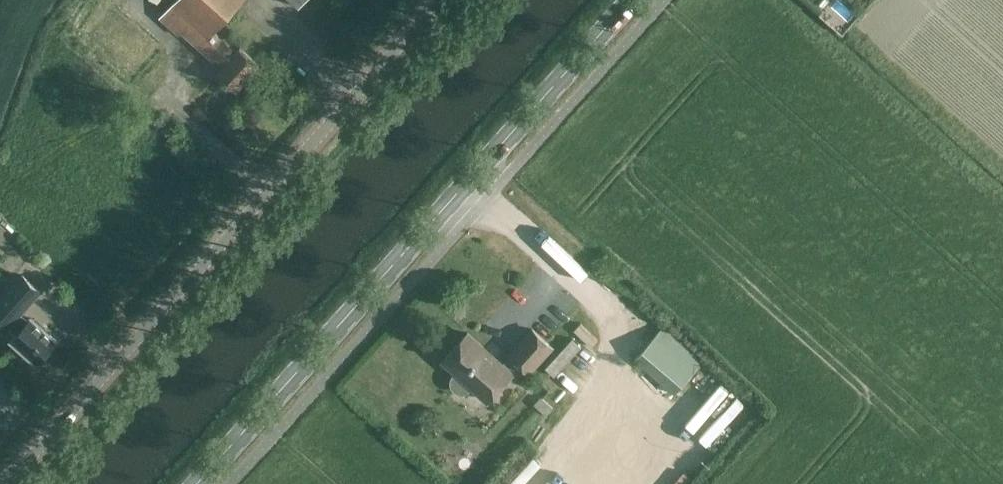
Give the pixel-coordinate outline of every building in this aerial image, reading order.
[(261,65),(241,48),(238,52),(215,31),(243,0),(177,0),(161,18),(180,36),(183,33),(223,69),(218,74),(237,91),(261,65)] [(9,328),(21,316),(42,292),(24,276),(0,303),(0,322),(8,330),(9,328)] [(674,393),(702,360),(662,326),(633,359),(674,393)] [(30,329),(14,347),(44,374),(60,356),(30,329)] [(502,365),(468,334),(467,333),(442,360),(443,361),(444,361),(456,372),(453,375),(451,380),(451,385),(454,390),(459,392),(465,392),(469,389),(472,386),(486,399),(487,400),(512,373),(510,371),(518,363),(528,372),(551,347),(532,329),(508,354),(510,356),(502,365)] [(706,442),(742,405),(732,396),(697,432),(706,442)] [(540,397),(533,404),(545,415),(552,408),(540,397)] [(624,469),(639,451),(632,445),(617,463),(624,469)] [(465,471),(469,468),(470,463),(468,459),(463,458),(459,460),(458,465),(460,469),(465,471)] [(541,469),(536,477),(528,472),(525,477),(530,480),(528,483),(564,483),(541,469)]
